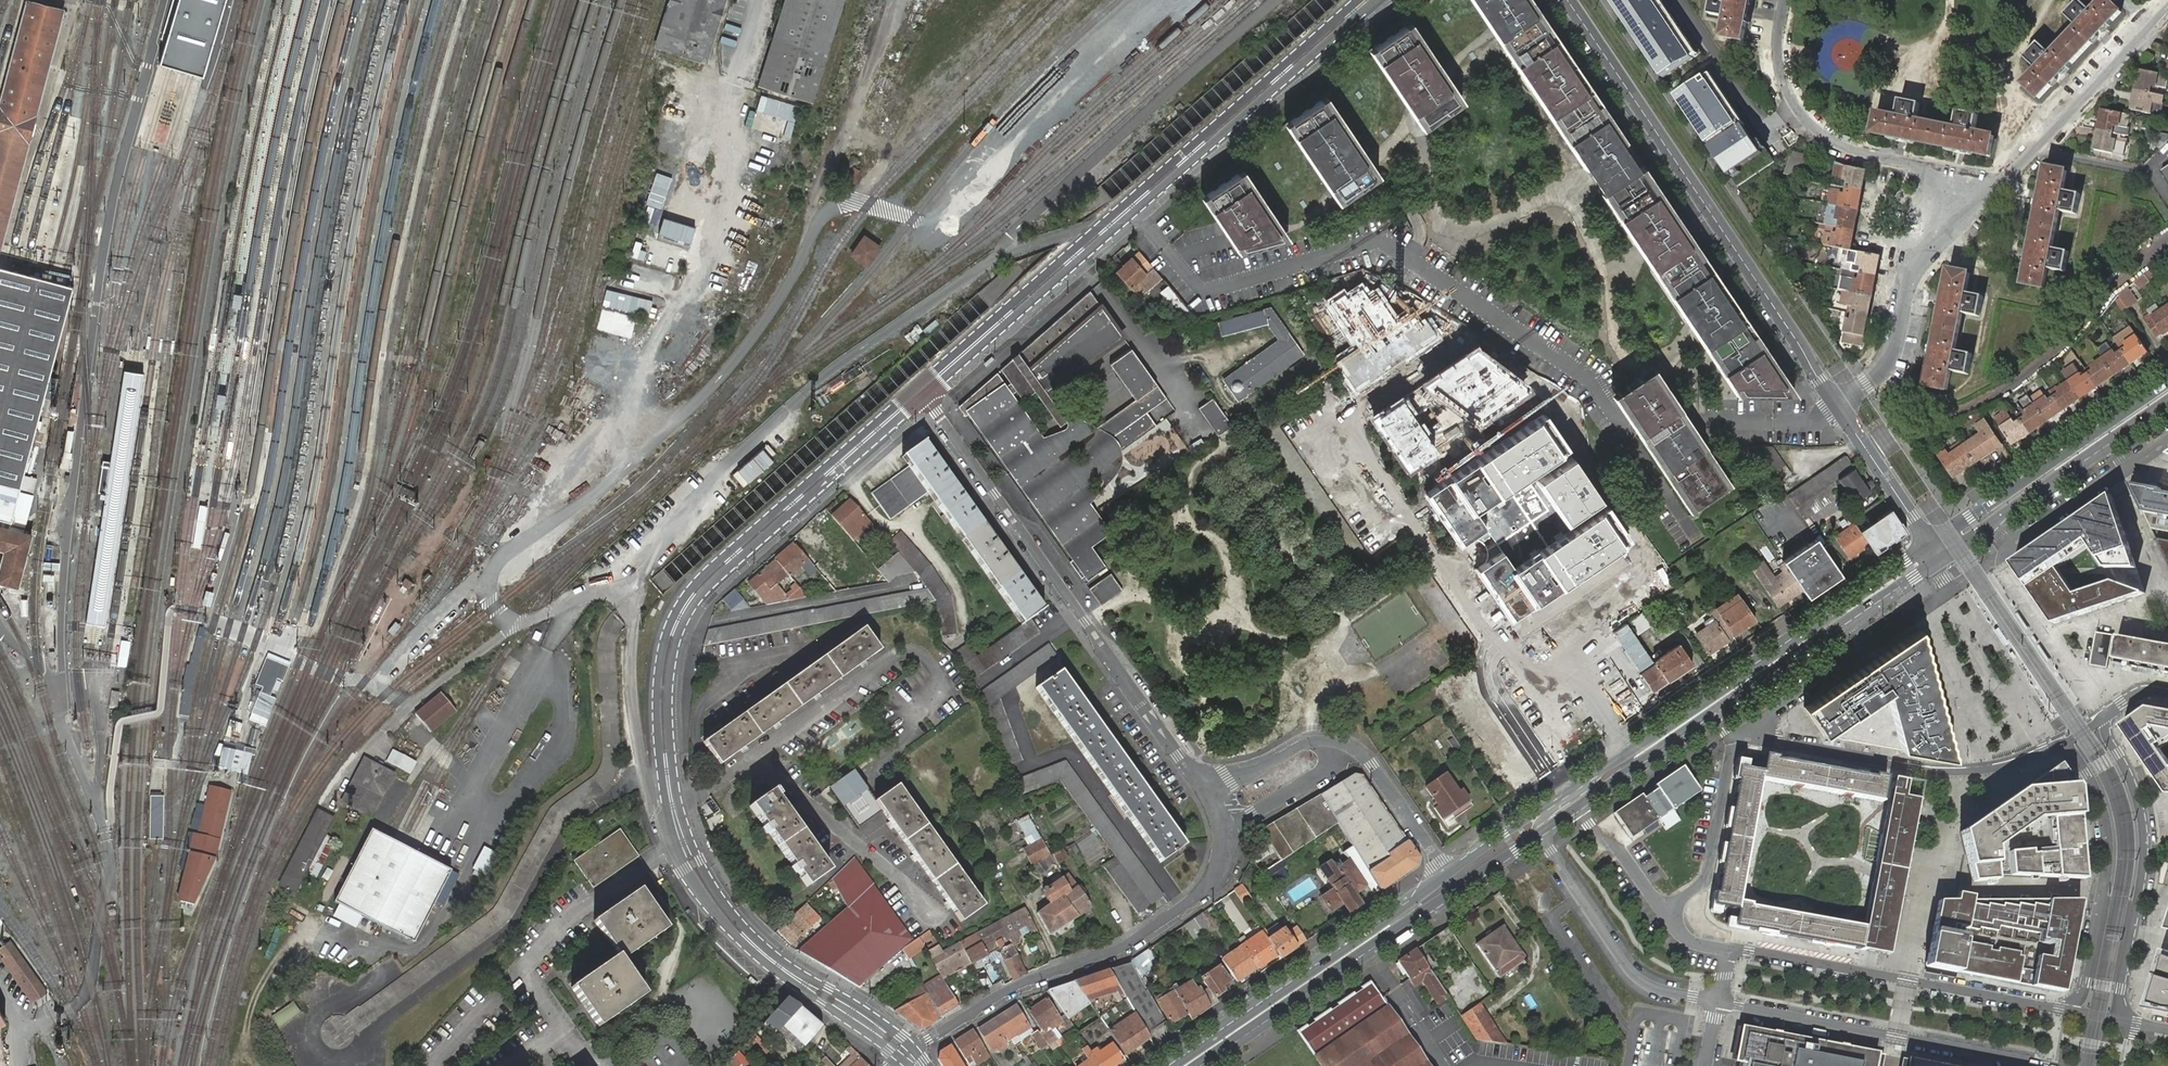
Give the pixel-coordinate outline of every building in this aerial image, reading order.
[(160,65),(204,78),(228,0),(179,0),(160,65)] [(660,52),(699,64),(719,0),(676,0),(660,52)] [(763,87),(806,100),(837,0),(791,0),(763,87)] [(1531,0),(1471,0),(1493,32),(1506,52),(1547,112),(1584,168),(1591,177),(1601,193),(1643,255),(1653,269),(1695,333),(1732,386),(1737,394),(1772,394),(1794,395),(1772,362),(1770,359),(1772,357),(1736,305),(1686,230),(1633,152),(1588,85),(1535,6),(1531,0)] [(1660,80),(1698,55),(1662,0),(1607,0),(1660,80)] [(1710,14),(1727,18),(1723,37),(1744,41),(1752,0),(1712,0),(1710,14)] [(2025,58),(2035,68),(2038,70),(2027,82),(2025,85),(2040,99),(2056,81),(2064,73),(2097,38),(2104,30),(2121,13),(2108,0),(2105,0),(2093,13),(2080,0),(2065,15),(2075,25),(2079,28),(2067,40),(2054,53),(2053,55),(2039,43),(2025,58)] [(64,11),(28,1),(0,106),(0,247),(64,11)] [(1447,77),(1410,23),(1369,50),(1414,117),(1422,129),(1463,101),(1447,77)] [(1867,63),(1858,34),(1823,45),(1827,60),(1833,58),(1837,72),(1867,63)] [(2167,82),(2167,77),(2158,75),(2139,71),(2136,90),(2150,93),(2156,94),(2158,87),(2167,88),(2167,82)] [(1735,189),(1775,162),(1712,72),(1690,86),(1673,97),(1735,189)] [(2158,102),(2159,95),(2156,94),(2150,93),(2136,90),(2132,110),(2150,114),(2161,116),(2164,103),(2158,102)] [(1370,161),(1327,97),(1286,125),(1334,196),(1339,203),(1380,176),(1370,161)] [(1873,114),(1871,113),(1867,134),(1890,138),(1901,141),(1948,150),(1959,152),(1982,157),(1987,136),(1968,132),(1971,115),(1950,111),(1948,124),(1947,129),(1931,125),(1910,121),(1913,104),(1893,100),(1890,113),(1889,117),(1873,114)] [(796,136),(803,106),(789,102),(781,133),(796,136)] [(2102,110),(2098,130),(2114,133),(2116,123),(2121,124),(2122,114),(2102,110)] [(2114,133),(2098,130),(2094,150),(2115,154),(2124,155),(2127,140),(2120,138),(2121,134),(2114,133)] [(2165,143),(2167,140),(2167,135),(2159,133),(2157,141),(2165,143)] [(2150,149),(2158,151),(2165,143),(2157,141),(2152,140),(2150,149)] [(1805,155),(1792,153),(1784,174),(1798,177),(1805,155)] [(1839,163),(1836,178),(1845,180),(1843,187),(1848,188),(1863,190),(1866,170),(1847,166),(1846,166),(1844,165),(1843,165),(1841,164),(1840,164),(1839,163)] [(659,166),(654,182),(674,189),(680,172),(659,166)] [(2047,168),(2024,284),(2044,288),(2048,269),(2065,272),(2069,252),(2052,248),(2059,211),(2077,215),(2081,194),(2063,191),(2067,172),(2047,168)] [(1281,229),(1242,171),(1237,174),(1206,195),(1201,198),(1209,210),(1230,241),(1237,253),(1288,239),(1281,229)] [(669,215),(696,223),(708,184),(681,175),(669,215)] [(1843,187),(1833,185),(1829,205),(1840,207),(1859,210),(1863,190),(1848,188),(1843,187)] [(1836,219),(1835,227),(1840,228),(1855,230),(1859,210),(1840,207),(1837,219),(1836,219)] [(1840,228),(1835,227),(1833,233),(1826,232),(1824,245),(1832,247),(1850,250),(1851,250),(1855,230),(1840,228)] [(868,267),(882,248),(866,235),(851,255),(868,267)] [(742,252),(757,257),(762,242),(747,237),(742,252)] [(633,257),(639,258),(643,243),(636,241),(633,257)] [(1863,274),(1876,276),(1880,256),(1861,252),(1851,250),(1850,250),(1848,263),(1853,264),(1859,265),(1864,266),(1863,274)] [(1149,263),(1140,252),(1133,258),(1125,265),(1128,268),(1120,275),(1132,288),(1135,292),(1141,287),(1138,283),(1146,276),(1147,275),(1146,273),(1153,267),(1149,263)] [(1853,264),(1851,272),(1861,274),(1863,274),(1864,266),(1859,265),(1853,264)] [(1117,272),(1120,275),(1128,268),(1125,265),(1117,272)] [(73,286),(63,284),(48,280),(24,274),(9,270),(0,267),(0,518),(11,521),(73,286)] [(1153,284),(1161,277),(1153,267),(1146,273),(1147,275),(1146,276),(1153,284)] [(2148,279),(2149,280),(2158,275),(2153,267),(2152,268),(2144,274),(2145,274),(2148,279)] [(1851,272),(1844,270),(1842,277),(1839,290),(1843,291),(1872,296),(1876,276),(1863,274),(1861,274),(1851,272)] [(1950,270),(1927,386),(1947,390),(1951,371),(1969,374),(1972,354),(1955,351),(1958,335),(1962,313),(1980,317),(1984,296),(1966,293),(1970,274),(1950,270)] [(2140,290),(2150,282),(2149,280),(2148,279),(2145,274),(2134,283),(2140,290)] [(1341,292),(1325,301),(1350,343),(1331,355),(1336,363),(1354,392),(1447,335),(1432,311),(1419,319),(1412,307),(1394,318),(1376,291),(1365,298),(1359,287),(1344,297),(1341,292)] [(2135,287),(2129,291),(2137,302),(2138,301),(2138,302),(2143,298),(2135,287)] [(607,289),(603,305),(649,318),(654,301),(607,289)] [(2129,290),(2120,296),(2128,308),(2131,313),(2142,306),(2138,302),(2138,301),(2137,302),(2129,291),(2129,290)] [(997,373),(958,407),(965,416),(967,415),(971,411),(1004,457),(1009,453),(1011,456),(1002,462),(1011,474),(1020,468),(1030,482),(1029,483),(1027,484),(1026,486),(1025,488),(1025,490),(1025,493),(1026,495),(1031,503),(1035,500),(1076,559),(1070,563),(1082,580),(1104,564),(1091,546),(1108,534),(1093,513),(1088,505),(1040,438),(1043,437),(1012,394),(1016,392),(1023,402),(1036,393),(1059,426),(1066,421),(1046,392),(1055,385),(1123,338),(1090,291),(1001,370),(1010,383),(1006,386),(1004,382),(997,373)] [(1854,313),(1868,316),(1872,296),(1843,291),(1840,303),(1849,305),(1855,306),(1854,313)] [(2167,331),(2167,308),(2167,307),(2153,317),(2151,314),(2144,318),(2157,336),(2163,332),(2165,334),(2167,331)] [(1224,379),(1238,399),(1302,353),(1270,308),(1217,322),(1221,336),(1268,323),(1280,339),(1224,379)] [(1862,347),(1864,336),(1868,316),(1854,313),(1848,312),(1847,312),(1846,319),(1848,320),(1843,343),(1862,347)] [(2129,347),(2122,351),(2131,364),(2148,352),(2137,336),(2127,343),(2129,347)] [(1474,343),(1421,381),(1476,425),(1531,386),(1474,343)] [(1131,349),(1110,364),(1135,400),(1097,427),(1080,439),(1099,466),(1121,451),(1157,426),(1147,412),(1166,399),(1131,349)] [(2131,364),(2122,351),(2116,356),(2114,352),(2103,359),(2114,375),(2131,364)] [(984,364),(987,367),(995,359),(992,356),(984,364)] [(2114,375),(2103,359),(2092,366),(2091,365),(2085,369),(2089,375),(2097,386),(2114,375)] [(2062,372),(2069,382),(2080,398),(2097,386),(2089,375),(2082,379),(2080,375),(2073,364),(2062,372)] [(144,372),(125,369),(87,623),(106,626),(144,372)] [(1685,419),(1652,370),(1611,398),(1624,418),(1690,516),(1731,488),(1685,419)] [(2080,398),(2069,382),(2058,389),(2056,386),(2050,390),(2051,391),(2055,397),(2063,410),(2080,398)] [(1078,417),(1055,385),(1046,392),(1066,421),(1067,423),(1066,426),(1065,429),(1043,437),(1040,438),(1088,505),(1117,472),(1118,471),(1121,466),(1122,458),(1122,453),(1121,451),(1099,466),(1080,439),(1097,427),(1078,417)] [(2063,410),(2055,397),(2048,402),(2046,398),(2044,396),(2041,391),(2030,398),(2035,405),(2046,421),(2063,410)] [(2055,397),(2051,391),(2044,396),(2046,398),(2048,402),(2055,397)] [(1401,396),(1372,415),(1408,472),(1438,453),(1401,396)] [(1213,398),(1198,408),(1216,432),(1218,435),(1233,426),(1213,398)] [(2019,405),(2027,416),(2021,421),(2030,433),(2046,421),(2035,405),(2030,398),(2019,405)] [(1980,412),(1960,421),(1963,428),(1985,418),(1980,412)] [(2021,421),(2017,414),(2010,419),(2006,412),(1995,420),(2001,429),(2012,445),(2030,433),(2021,421)] [(1452,479),(1429,494),(1463,543),(1486,528),(1502,552),(1480,567),(1516,619),(1533,608),(1631,542),(1605,505),(1600,497),(1572,455),(1567,448),(1545,416),(1452,479)] [(1964,446),(1976,464),(1996,449),(2003,445),(1986,420),(1979,425),(1984,432),(1964,446)] [(1190,445),(1194,450),(1203,444),(1200,439),(1190,445)] [(963,665),(972,678),(1039,631),(1030,619),(1043,609),(1029,588),(1025,584),(1001,550),(998,545),(969,505),(966,500),(941,466),(938,462),(924,441),(902,456),(909,465),(928,492),(937,505),(1022,624),(977,656),(969,646),(968,644),(953,654),(963,665)] [(768,444),(733,473),(745,486),(779,457),(768,444)] [(1961,474),(1976,464),(1964,446),(1950,456),(1947,451),(1940,456),(1953,475),(1959,471),(1961,474)] [(1772,447),(1753,447),(1755,450),(1777,481),(1790,473),(1772,447)] [(1845,456),(1787,495),(1795,507),(1796,508),(1829,485),(1838,479),(1853,468),(1845,456)] [(928,492),(909,465),(871,493),(890,519),(928,492)] [(1870,492),(1854,468),(1853,468),(1838,479),(1853,503),(1870,492)] [(29,476),(27,490),(35,492),(37,478),(29,476)] [(2161,492),(2161,489),(2149,487),(2149,486),(2130,483),(2151,528),(2167,531),(2167,493),(2161,492)] [(844,493),(842,495),(847,502),(850,499),(844,493)] [(2112,495),(2013,563),(2054,623),(2145,593),(2145,592),(2114,580),(2073,595),(2053,567),(2089,542),(2107,568),(2136,568),(2112,495)] [(867,519),(850,499),(847,502),(832,516),(849,535),(853,540),(872,524),(867,519)] [(1868,526),(1860,532),(1868,544),(1874,552),(1905,531),(1899,522),(1891,510),(1868,526)] [(1849,557),(1868,544),(1860,532),(1854,522),(1834,536),(1849,557)] [(18,587),(31,534),(0,526),(0,549),(5,550),(0,568),(0,582),(18,587)] [(927,588),(934,599),(934,598),(936,601),(941,636),(956,633),(951,598),(948,592),(931,566),(900,532),(888,541),(897,552),(914,571),(918,575),(927,588)] [(1841,575),(1816,538),(1782,560),(1783,562),(1801,589),(1807,598),(1841,575)] [(2156,538),(2167,563),(2167,540),(2156,538)] [(793,543),(775,559),(788,574),(789,575),(801,565),(805,570),(808,567),(809,567),(812,564),(808,560),(793,543)] [(897,552),(883,564),(894,576),(914,571),(897,552)] [(789,600),(808,597),(807,596),(800,589),(799,586),(796,588),(792,592),(786,597),(779,589),(775,585),(788,574),(775,559),(748,583),(767,604),(789,600)] [(1763,563),(1754,569),(1778,605),(1801,589),(1783,562),(1778,565),(1784,573),(1777,578),(1779,580),(1776,582),(1763,563)] [(883,564),(877,569),(888,581),(894,576),(883,564)] [(665,591),(675,582),(663,568),(652,578),(665,591)] [(1111,575),(1090,590),(1101,607),(1123,591),(1111,575)] [(804,626),(935,601),(934,599),(927,588),(814,610),(813,610),(708,630),(703,646),(804,626)] [(1733,634),(1734,635),(1755,620),(1741,599),(1737,594),(1716,608),(1719,613),(1733,634)] [(1719,613),(1716,608),(1715,608),(1708,613),(1710,616),(1703,621),(1706,626),(1695,633),(1709,652),(1727,640),(1726,639),(1733,634),(1719,613)] [(1647,610),(1630,622),(1638,634),(1655,622),(1647,610)] [(208,629),(200,627),(190,665),(187,665),(180,715),(189,716),(197,668),(208,629)] [(880,650),(863,627),(795,676),(703,742),(720,765),(880,650)] [(1920,627),(1804,707),(1823,734),(1825,732),(1846,736),(1846,739),(1879,744),(1879,742),(1901,746),(1903,749),(1907,750),(1955,758),(1943,713),(1920,627)] [(2113,635),(2096,632),(2090,665),(2107,668),(2113,635)] [(2118,635),(2114,657),(2167,667),(2167,644),(2118,635)] [(1679,644),(1654,661),(1656,663),(1667,681),(1693,663),(1679,644)] [(1049,645),(980,693),(985,708),(1007,766),(1021,761),(998,699),(1057,657),(1049,645)] [(291,662),(269,653),(256,685),(263,688),(250,720),(265,726),(277,698),(271,696),(278,679),(284,681),(291,662)] [(1667,681),(1656,663),(1641,674),(1652,691),(1667,681)] [(1074,689),(1060,670),(1036,688),(1160,862),(1185,845),(1074,689)] [(415,713),(430,732),(456,711),(441,692),(415,713)] [(2125,725),(2167,792),(2167,711),(2150,708),(2125,725)] [(239,738),(244,723),(231,719),(226,735),(239,738)] [(223,745),(219,766),(239,769),(237,780),(248,782),(253,752),(239,749),(239,748),(223,745)] [(388,761),(409,772),(414,763),(393,751),(388,761)] [(1882,801),(1887,776),(1874,774),(1874,776),(1776,759),(1777,756),(1765,754),(1762,771),(1737,766),(1735,779),(1737,779),(1717,893),(1714,892),(1712,905),(1737,909),(1734,926),(1859,949),(1863,927),(1750,906),(1750,903),(1739,901),(1761,779),(1882,801)] [(364,758),(360,766),(390,781),(394,774),(364,758)] [(1115,856),(1150,905),(1162,896),(1065,762),(1012,781),(1018,796),(1060,780),(1115,856)] [(2075,788),(2058,763),(1960,831),(1972,882),(1996,880),(1994,847),(2034,819),(2049,818),(2052,848),(2053,851),(2030,854),(2030,850),(2007,852),(2009,875),(2084,879),(2075,788)] [(1681,820),(1673,809),(1701,790),(1684,765),(1656,784),(1658,788),(1645,797),(1643,793),(1615,812),(1632,837),(1660,818),(1667,829),(1680,820),(1681,820)] [(390,781),(360,766),(342,801),(371,817),(390,781)] [(858,829),(882,811),(875,801),(853,771),(828,788),(858,829)] [(1354,773),(1320,795),(1337,823),(1360,860),(1368,872),(1389,859),(1387,856),(1407,842),(1362,775),(1354,773)] [(1445,774),(1425,787),(1438,805),(1433,808),(1442,820),(1448,829),(1451,827),(1448,823),(1453,819),(1472,806),(1469,801),(1461,789),(1457,792),(1445,774)] [(232,791),(209,785),(197,833),(220,839),(232,791)] [(875,801),(882,811),(889,821),(893,827),(912,854),(917,860),(922,868),(925,871),(946,902),(961,922),(983,906),(970,888),(897,785),(875,801)] [(779,796),(774,790),(749,807),(764,826),(762,828),(767,834),(768,833),(792,866),(790,868),(795,874),(797,873),(807,887),(829,871),(819,856),(815,851),(790,816),(786,811),(777,798),(779,796)] [(1863,927),(1859,949),(1887,955),(1917,799),(1889,794),(1863,927)] [(163,796),(150,795),(149,839),(162,839),(163,796)] [(1320,795),(1260,830),(1280,860),(1261,873),(1265,879),(1282,868),(1284,866),(1282,863),(1293,856),(1291,854),(1337,823),(1320,795)] [(303,876),(324,836),(333,819),(318,810),(280,883),(295,891),(297,888),(300,890),(306,878),(303,876)] [(1030,845),(1024,849),(1033,864),(1050,854),(1042,839),(1028,815),(1017,821),(1030,845)] [(620,829),(574,860),(593,888),(639,856),(620,829)] [(416,943),(452,870),(400,844),(385,836),(373,830),(336,903),(416,943)] [(178,900),(192,904),(212,858),(216,858),(220,839),(197,833),(193,832),(179,890),(178,900)] [(333,841),(324,836),(303,876),(306,878),(313,881),(333,841)] [(1418,858),(1407,842),(1387,856),(1389,859),(1368,872),(1374,881),(1380,891),(1416,866),(1418,858)] [(1071,855),(1078,851),(1075,846),(1068,850),(1071,855)] [(1065,851),(1054,857),(1058,864),(1069,858),(1065,851)] [(1138,914),(1150,905),(1115,856),(1102,866),(1138,914)] [(847,907),(797,950),(858,987),(902,949),(913,939),(873,884),(854,857),(847,864),(831,878),(836,887),(847,907)] [(1368,872),(1360,860),(1352,865),(1348,860),(1340,865),(1337,860),(1333,864),(1331,861),(1319,868),(1334,889),(1322,898),(1330,911),(1343,903),(1349,912),(1361,904),(1354,895),(1367,886),(1374,881),(1368,872)] [(1253,862),(1249,863),(1242,877),(1250,882),(1257,868),(1253,862)] [(1282,868),(1265,879),(1270,887),(1287,876),(1282,868)] [(1068,873),(1063,877),(1071,891),(1063,896),(1077,916),(1091,907),(1089,902),(1088,901),(1077,886),(1068,873)] [(1071,891),(1063,877),(1048,888),(1048,887),(1047,887),(1047,886),(1046,886),(1045,886),(1044,886),(1044,887),(1043,887),(1043,888),(1043,889),(1043,890),(1043,891),(1044,891),(1042,892),(1049,904),(1037,913),(1049,934),(1077,916),(1063,896),(1071,891)] [(831,878),(827,882),(832,889),(836,887),(831,878)] [(1241,885),(1240,886),(1234,890),(1243,904),(1250,898),(1241,885)] [(610,944),(618,955),(621,960),(668,928),(640,888),(594,921),(605,937),(610,944)] [(1955,898),(1938,899),(1926,963),(1960,970),(2062,989),(2080,897),(1970,898),(1971,894),(1957,891),(1955,898)] [(281,904),(278,910),(280,911),(276,918),(287,923),(293,910),(281,904)] [(807,907),(804,904),(796,912),(803,920),(809,914),(805,909),(807,907)] [(1025,908),(1010,915),(1000,921),(1009,938),(1012,943),(1014,949),(1019,947),(1013,936),(1011,937),(1009,933),(1026,924),(1033,938),(1039,935),(1032,921),(1025,908)] [(803,920),(796,912),(792,916),(803,928),(807,924),(803,920)] [(1212,927),(1202,912),(1193,918),(1203,932),(1203,933),(1212,927)] [(792,916),(777,930),(792,944),(810,927),(807,924),(803,928),(792,916)] [(1203,932),(1193,918),(1184,925),(1194,939),(1203,932)] [(1009,938),(1000,921),(976,934),(987,954),(999,948),(1002,943),(1000,938),(1004,936),(1006,940),(1009,938)] [(1501,925),(1474,944),(1497,979),(1525,960),(1501,925)] [(1306,941),(1297,926),(1287,932),(1284,928),(1270,937),(1265,929),(1262,932),(1267,939),(1278,954),(1281,959),(1297,947),(1306,941)] [(1415,949),(1447,997),(1475,1040),(1501,1044),(1505,1045),(1479,1003),(1493,993),(1447,927),(1415,949)] [(929,930),(919,937),(923,944),(934,937),(929,930)] [(1258,968),(1278,954),(1267,939),(1262,932),(1247,942),(1242,945),(1258,968)] [(987,954),(976,934),(959,943),(970,963),(974,961),(979,959),(987,954)] [(911,942),(902,949),(905,954),(908,960),(925,948),(923,944),(919,937),(914,940),(911,942)] [(1242,945),(1247,942),(1244,937),(1239,940),(1242,945)] [(31,971),(16,949),(11,943),(0,950),(2,954),(5,957),(20,979),(18,981),(32,1001),(46,992),(31,971)] [(970,963),(959,943),(943,952),(938,944),(930,949),(946,976),(970,963)] [(1014,949),(1012,943),(1002,948),(1000,953),(1013,979),(1025,973),(1016,956),(1017,955),(1014,949)] [(1237,982),(1258,968),(1242,945),(1233,951),(1231,953),(1228,949),(1219,954),(1223,959),(1222,959),(1237,982)] [(940,974),(943,978),(946,976),(930,949),(927,951),(940,974)] [(1149,949),(1129,961),(1139,977),(1159,966),(1149,949)] [(1415,949),(1397,962),(1413,986),(1422,979),(1439,1003),(1447,997),(1415,949)] [(2162,949),(2144,1008),(2167,1012),(2167,951),(2162,949)] [(621,960),(618,955),(571,987),(598,1027),(645,995),(621,960)] [(18,981),(20,979),(5,957),(2,959),(18,981)] [(1139,977),(1130,963),(1109,970),(1146,1033),(1165,1022),(1139,977)] [(1211,1006),(1218,1002),(1215,997),(1224,991),(1221,987),(1229,981),(1219,966),(1201,978),(1208,988),(1202,991),(1211,1006)] [(984,970),(976,974),(985,991),(992,986),(984,970)] [(1146,1033),(1109,970),(1074,982),(1087,1001),(1093,1010),(1099,1018),(1125,1054),(1149,1038),(1146,1033)] [(923,984),(929,994),(932,999),(942,1015),(959,1005),(946,984),(943,978),(940,974),(923,984)] [(1192,1020),(1211,1006),(1202,991),(1200,987),(1196,990),(1191,981),(1182,986),(1179,988),(1175,991),(1187,1013),(1192,1020)] [(1074,982),(1048,990),(1065,1016),(1087,1001),(1074,982)] [(1296,1031),(1320,1065),(1429,1065),(1367,982),(1361,986),(1361,987),(1362,989),(1355,994),(1353,992),(1336,1003),(1338,1006),(1331,1011),(1329,1008),(1312,1019),(1315,1022),(1308,1027),(1305,1024),(1296,1031)] [(941,1019),(921,983),(917,985),(919,988),(887,1006),(893,1011),(921,1030),(941,1019)] [(13,990),(16,995),(21,992),(19,987),(13,990)] [(1178,1018),(1187,1013),(1175,991),(1172,987),(1163,993),(1160,995),(1155,998),(1168,1020),(1176,1015),(1178,1018)] [(787,997),(764,1023),(778,1031),(800,1050),(822,1024),(800,1005),(787,997)] [(1068,1032),(1074,1028),(1068,1019),(1067,1019),(1062,1023),(1047,999),(1028,1011),(1041,1030),(1039,1032),(1048,1046),(1049,1045),(1054,1042),(1056,1040),(1059,1039),(1068,1032)] [(294,1002),(271,1017),(279,1028),(302,1013),(294,1002)] [(1016,1005),(997,1017),(1010,1038),(1014,1044),(1020,1041),(1017,1036),(1030,1027),(1016,1005)] [(1010,1038),(997,1017),(979,1029),(992,1050),(997,1047),(999,1050),(1006,1045),(1001,1037),(1005,1035),(1008,1040),(1010,1038)] [(1033,1032),(1030,1027),(1017,1036),(1020,1041),(1031,1034),(1033,1032)] [(1735,1060),(1740,1061),(1739,1065),(1874,1065),(1877,1053),(1742,1027),(1735,1060)] [(973,1049),(974,1052),(983,1046),(973,1030),(954,1041),(965,1058),(968,1056),(966,1053),(973,1049)] [(1039,1032),(1037,1030),(1033,1032),(1031,1034),(1042,1050),(1048,1046),(1039,1032)] [(780,1052),(787,1061),(798,1052),(791,1043),(780,1052)] [(1101,1065),(1114,1065),(1124,1059),(1113,1043),(1100,1052),(1098,1053),(1095,1049),(1091,1052),(1101,1065)] [(950,1044),(939,1051),(937,1059),(941,1065),(963,1065),(950,1044)] [(850,1046),(846,1051),(848,1053),(852,1057),(842,1065),(869,1065),(861,1059),(862,1058),(853,1049),(850,1046)] [(978,1058),(987,1053),(983,1046),(974,1052),(978,1058)] [(738,1051),(733,1055),(743,1065),(745,1065),(749,1062),(738,1051)] [(787,1065),(788,1065),(799,1065),(800,1065),(797,1063),(803,1057),(802,1057),(799,1053),(799,1052),(787,1065)] [(1091,1052),(1085,1056),(1087,1058),(1088,1060),(1086,1062),(1080,1065),(1101,1065),(1091,1052)] [(848,1053),(834,1065),(842,1065),(852,1057),(848,1053)] [(726,1064),(727,1065),(743,1065),(733,1055),(726,1064)] [(825,1057),(822,1060),(827,1065),(834,1065),(825,1057)]
